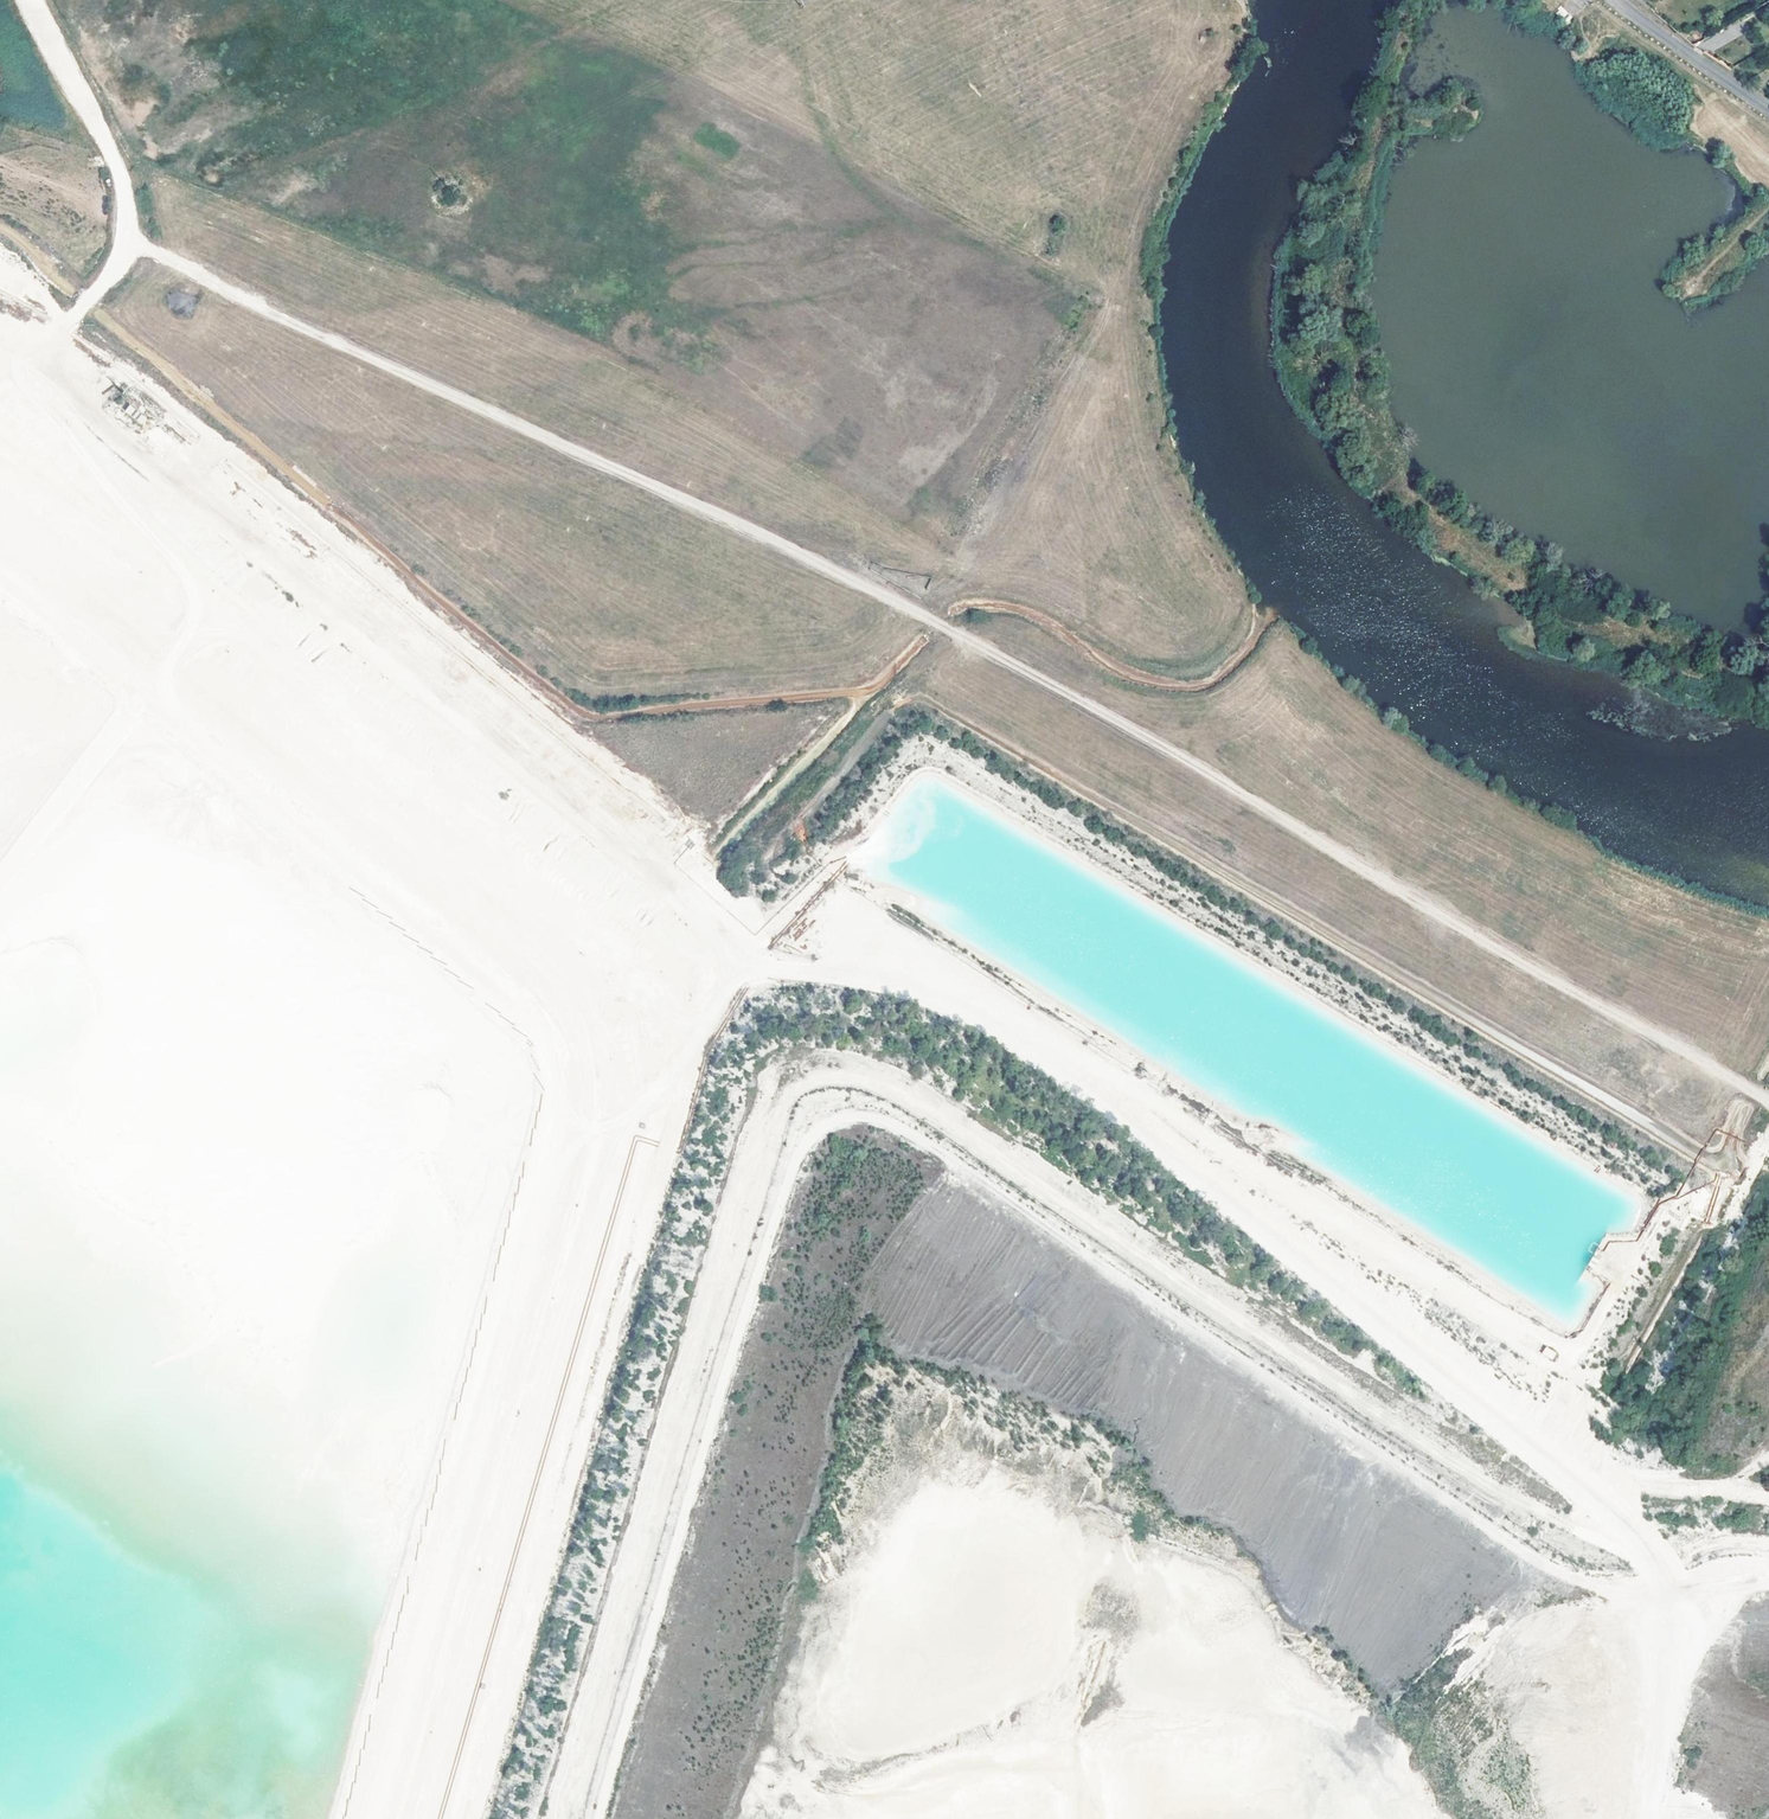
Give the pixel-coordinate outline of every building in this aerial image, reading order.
[(131,404),(125,409),(133,419),(139,414),(131,404)] [(1545,1346),(1541,1355),(1554,1360),(1558,1352),(1545,1346)]
